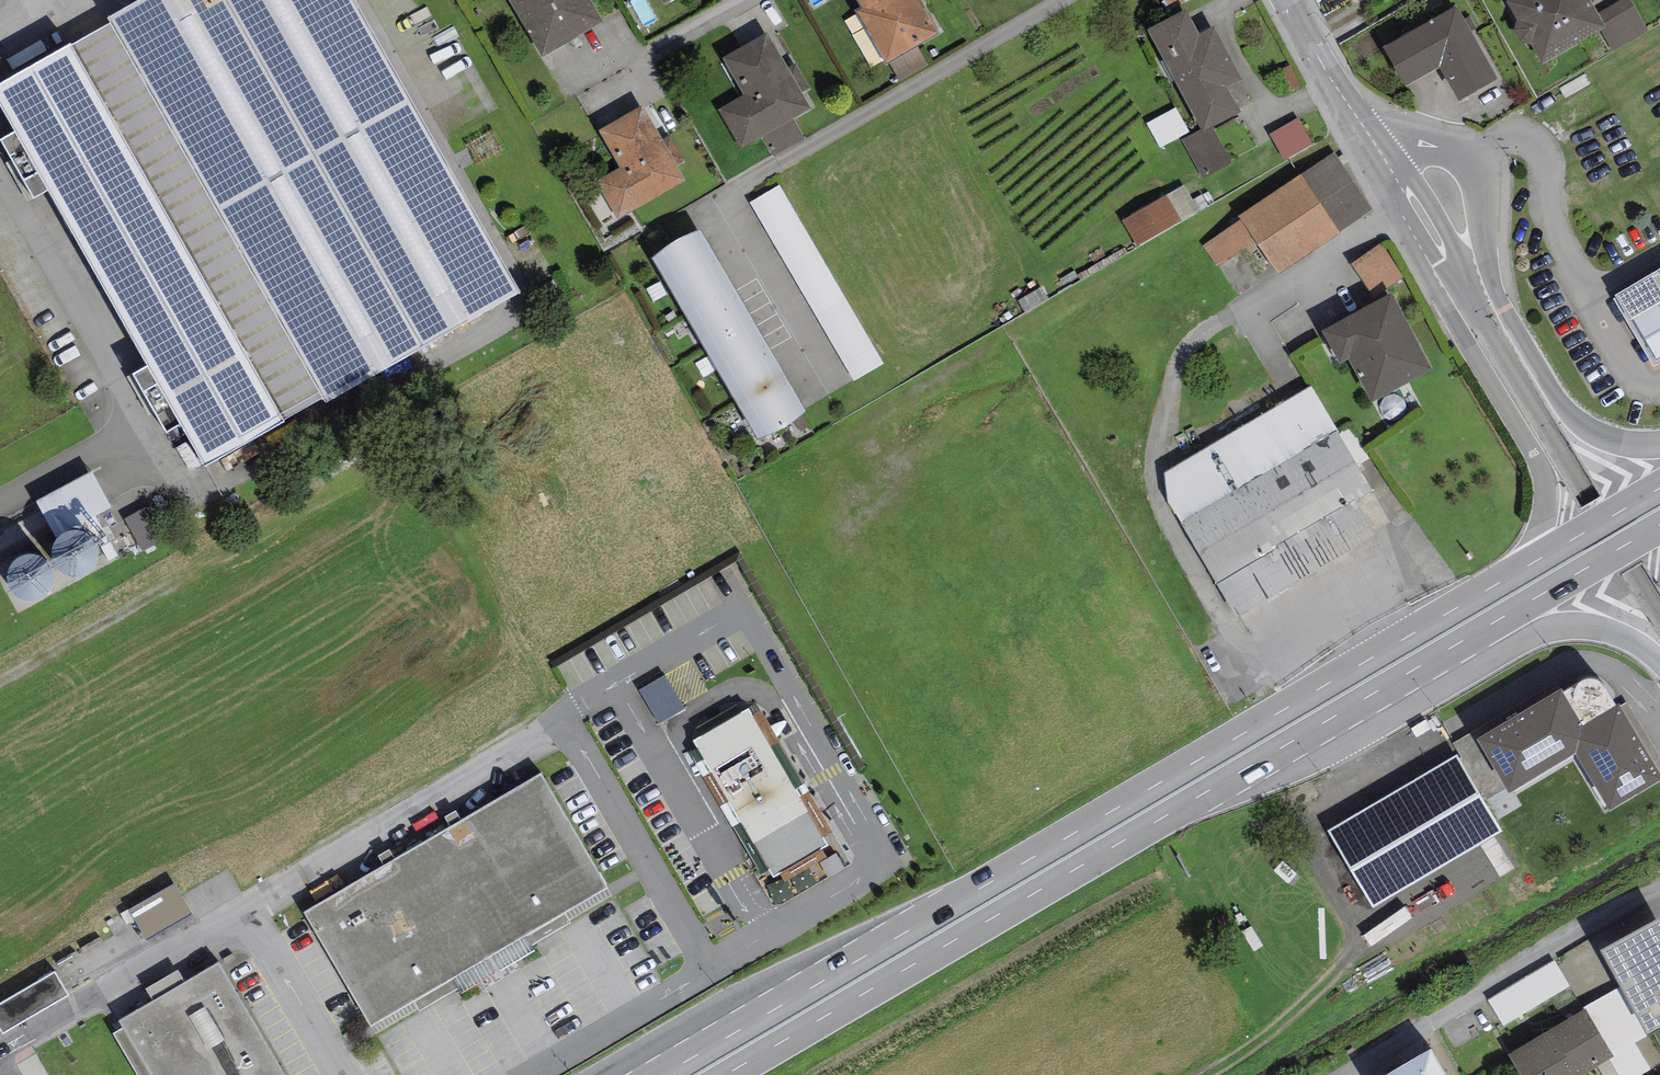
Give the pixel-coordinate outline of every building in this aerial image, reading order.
[(326,399),(328,403),(523,293),(356,0),(142,0),(109,19),(112,23),(326,399)] [(592,0),(509,0),(543,57),(604,20),(592,0)] [(861,8),(857,10),(886,62),(939,33),(920,0),(857,0),(861,8)] [(1590,0),(1507,0),(1518,20),(1532,44),(1542,62),(1600,29),(1606,26),(1598,13),(1590,0)] [(1598,13),(1606,26),(1600,29),(1613,50),(1648,29),(1631,0),(1619,0),(1598,13)] [(1455,6),(1383,47),(1405,86),(1439,66),(1458,100),(1497,79),(1455,6)] [(1186,9),(1147,29),(1201,129),(1202,132),(1212,127),(1241,112),(1228,87),(1243,79),(1214,26),(1199,34),(1186,9)] [(1521,42),(1532,44),(1518,20),(1514,30),(1521,42)] [(73,45),(285,422),(326,399),(112,23),(73,45)] [(810,108),(802,93),(810,89),(795,63),(787,68),(768,33),(723,58),(744,96),(718,110),(740,148),(762,135),(793,118),(810,108)] [(73,45),(0,86),(0,103),(206,467),(285,422),(73,45)] [(919,47),(889,63),(900,82),(929,66),(919,47)] [(686,180),(677,165),(685,161),(671,135),(663,140),(643,105),(599,130),(620,168),(596,181),(617,219),(686,180)] [(1313,143),(1297,117),(1269,134),(1284,160),(1313,143)] [(805,139),(793,118),(762,135),(774,157),(805,139)] [(1232,164),(1212,127),(1202,132),(1201,129),(1182,139),(1203,179),(1232,164)] [(1373,210),(1335,152),(1238,216),(1241,219),(1255,241),(1277,273),(1373,210)] [(1199,211),(1184,184),(1122,221),(1137,247),(1199,211)] [(780,185),(750,203),(854,381),(884,364),(780,185)] [(1216,267),(1255,241),(1241,219),(1202,246),(1216,267)] [(700,230),(652,258),(759,439),(806,411),(700,230)] [(1381,243),(1351,264),(1374,297),(1404,277),(1381,243)] [(1615,295),(1616,297),(1655,361),(1659,358),(1659,268),(1615,295)] [(1392,293),(1322,330),(1340,364),(1350,359),(1373,401),(1433,369),(1392,293)] [(1655,361),(1616,297),(1613,299),(1653,366),(1659,363),(1659,358),(1655,361)] [(1374,490),(1311,385),(1165,471),(1169,502),(1237,618),(1377,535),(1356,500),(1374,490)] [(0,502),(0,509),(7,526),(0,529),(0,575),(7,591),(118,544),(102,506),(114,500),(98,461),(0,502)] [(120,520),(140,551),(171,531),(152,500),(120,520)] [(665,675),(639,690),(659,724),(685,709),(665,675)] [(1476,739),(1506,789),(1509,793),(1575,753),(1610,811),(1659,782),(1659,773),(1620,706),(1618,704),(1616,705),(1605,687),(1601,683),(1597,681),(1592,679),(1588,679),(1582,680),(1563,692),(1561,689),(1476,739)] [(750,707),(694,742),(774,877),(826,845),(750,707)] [(1485,803),(1506,789),(1476,739),(1470,733),(1453,744),(1462,756),(1459,760),(1485,803)] [(1459,760),(1456,755),(1328,829),(1374,907),(1502,832),(1485,803),(1459,760)] [(607,887),(541,773),(305,913),(371,1026),(607,887)] [(177,877),(133,904),(152,934),(196,907),(177,877)] [(1601,951),(1620,986),(1648,1035),(1659,1028),(1659,918),(1601,951)] [(1571,987),(1554,960),(1488,1000),(1504,1027),(1571,987)] [(119,1021),(123,1028),(150,1074),(284,1074),(219,963),(185,983),(153,1001),(119,1021)] [(146,988),(153,1001),(185,983),(178,970),(146,988)] [(0,1003),(0,1030),(2,1034),(69,997),(55,972),(0,1003)] [(1585,1009),(1586,1009),(1615,1057),(1610,1060),(1619,1074),(1641,1074),(1650,1070),(1634,1042),(1648,1035),(1620,986),(1584,1007),(1585,1009)] [(1508,1054),(1521,1074),(1584,1074),(1610,1060),(1615,1057),(1586,1009),(1585,1009),(1508,1054)] [(123,1028),(113,1033),(138,1074),(150,1074),(123,1028)] [(1431,1049),(1387,1074),(1446,1074),(1431,1049)]
